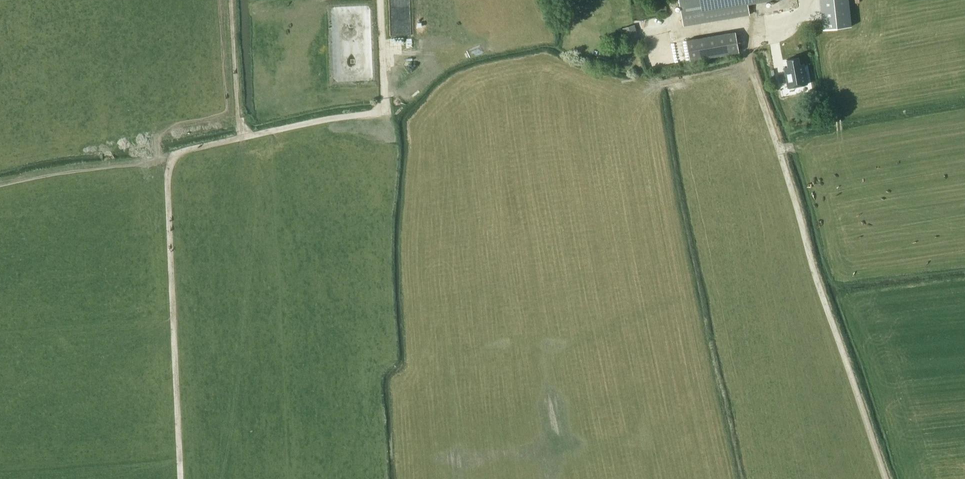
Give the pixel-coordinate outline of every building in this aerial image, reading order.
[(684,25),(749,14),(747,1),(755,0),(679,0),(684,25)] [(739,50),(736,32),(688,40),(691,57),(739,50)] [(800,58),(788,60),(790,68),(786,68),(790,89),(809,85),(805,64),(801,65),(800,58)]
